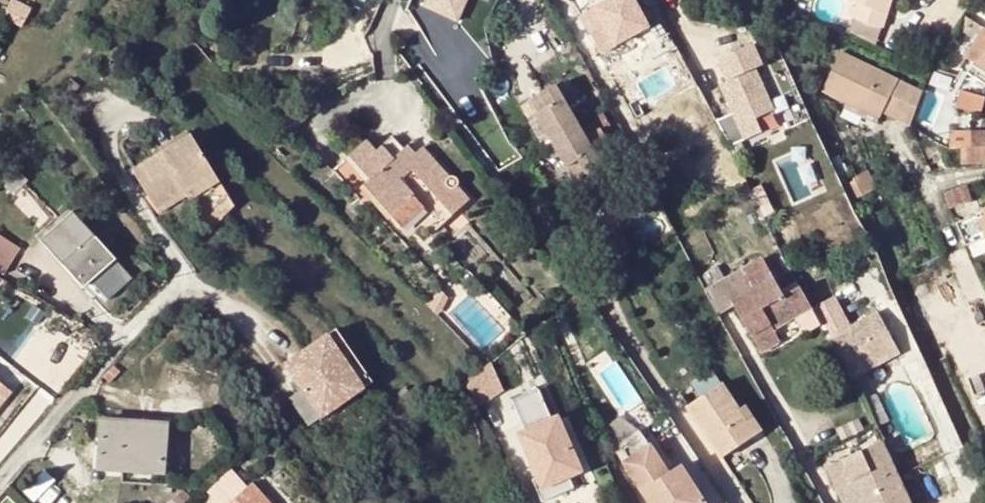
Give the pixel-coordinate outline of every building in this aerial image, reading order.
[(17,0),(12,0),(7,9),(3,7),(0,12),(0,15),(5,17),(7,12),(25,21),(32,8),(17,0)] [(424,4),(461,22),(471,0),(426,0),(424,4)] [(602,0),(574,10),(583,38),(612,28),(602,0)] [(857,1),(852,16),(853,17),(881,26),(882,26),(891,0),(854,0),(857,1)] [(881,26),(853,17),(848,31),(874,44),(881,26)] [(977,68),(984,73),(984,31),(984,30),(965,61),(977,68)] [(822,90),(846,101),(879,117),(882,112),(890,94),(898,98),(894,107),(912,117),(921,91),(840,53),(822,90)] [(768,75),(761,59),(738,69),(745,83),(738,86),(751,116),(742,120),(751,138),(770,129),(765,118),(777,112),(762,78),(768,75)] [(977,68),(972,77),(984,85),(984,73),(977,68)] [(557,87),(542,95),(550,110),(540,116),(567,170),(578,165),(584,178),(601,169),(557,87)] [(983,98),(961,92),(957,107),(978,113),(983,98)] [(882,112),(909,125),(912,117),(894,107),(898,98),(890,94),(882,112)] [(563,188),(584,178),(578,165),(567,170),(540,116),(550,110),(542,95),(522,106),(541,144),(563,188)] [(876,124),(879,117),(846,101),(843,108),(876,124)] [(949,132),(949,149),(961,148),(961,156),(961,162),(984,162),(984,132),(949,132)] [(190,136),(136,170),(157,206),(185,189),(212,172),(190,136)] [(423,147),(414,154),(410,158),(403,150),(392,138),(377,150),(367,141),(350,156),(371,181),(366,185),(392,214),(414,196),(439,225),(469,201),(456,185),(456,182),(453,178),(448,177),(423,147)] [(407,146),(403,150),(410,158),(414,154),(407,146)] [(949,156),(961,156),(961,148),(949,149),(949,156)] [(0,173),(0,182),(12,196),(26,183),(10,164),(0,173)] [(867,171),(855,178),(863,194),(875,188),(867,171)] [(218,183),(212,172),(185,189),(191,199),(218,183)] [(191,199),(209,231),(234,207),(218,183),(191,199)] [(965,188),(945,195),(950,208),(970,201),(965,188)] [(539,192),(529,197),(536,212),(541,209),(547,206),(539,192)] [(553,216),(547,206),(541,209),(547,219),(553,216)] [(958,223),(967,245),(984,238),(984,212),(958,223)] [(71,214),(40,241),(51,252),(56,248),(86,282),(111,260),(71,214)] [(551,229),(545,233),(554,247),(560,242),(551,229)] [(560,242),(554,247),(563,258),(570,253),(562,241),(560,242)] [(13,252),(0,243),(0,271),(13,252)] [(56,248),(51,252),(81,287),(86,282),(56,248)] [(760,259),(703,291),(717,315),(736,305),(761,351),(779,341),(773,330),(811,308),(800,287),(782,296),(760,259)] [(440,292),(425,305),(436,315),(441,311),(446,299),(440,292)] [(835,294),(811,308),(850,381),(899,354),(878,314),(853,327),(835,294)] [(327,335),(314,344),(339,382),(353,373),(327,335)] [(314,344),(285,364),(302,389),(288,398),(307,426),(363,388),(353,373),(339,382),(314,344)] [(503,392),(486,366),(463,383),(477,408),(503,392)] [(9,392),(0,385),(0,404),(9,392)] [(722,385),(687,408),(721,456),(760,430),(745,407),(739,410),(722,385)] [(528,396),(503,407),(516,436),(507,440),(535,502),(563,502),(568,500),(562,486),(567,484),(528,396)] [(167,425),(102,421),(99,470),(164,474),(167,425)] [(828,467),(844,502),(909,502),(882,443),(828,467)] [(623,462),(650,502),(703,502),(679,465),(666,473),(649,446),(623,462)] [(218,502),(233,502),(252,486),(235,468),(208,492),(218,502)] [(252,486),(233,502),(270,502),(253,484),(252,486)]
